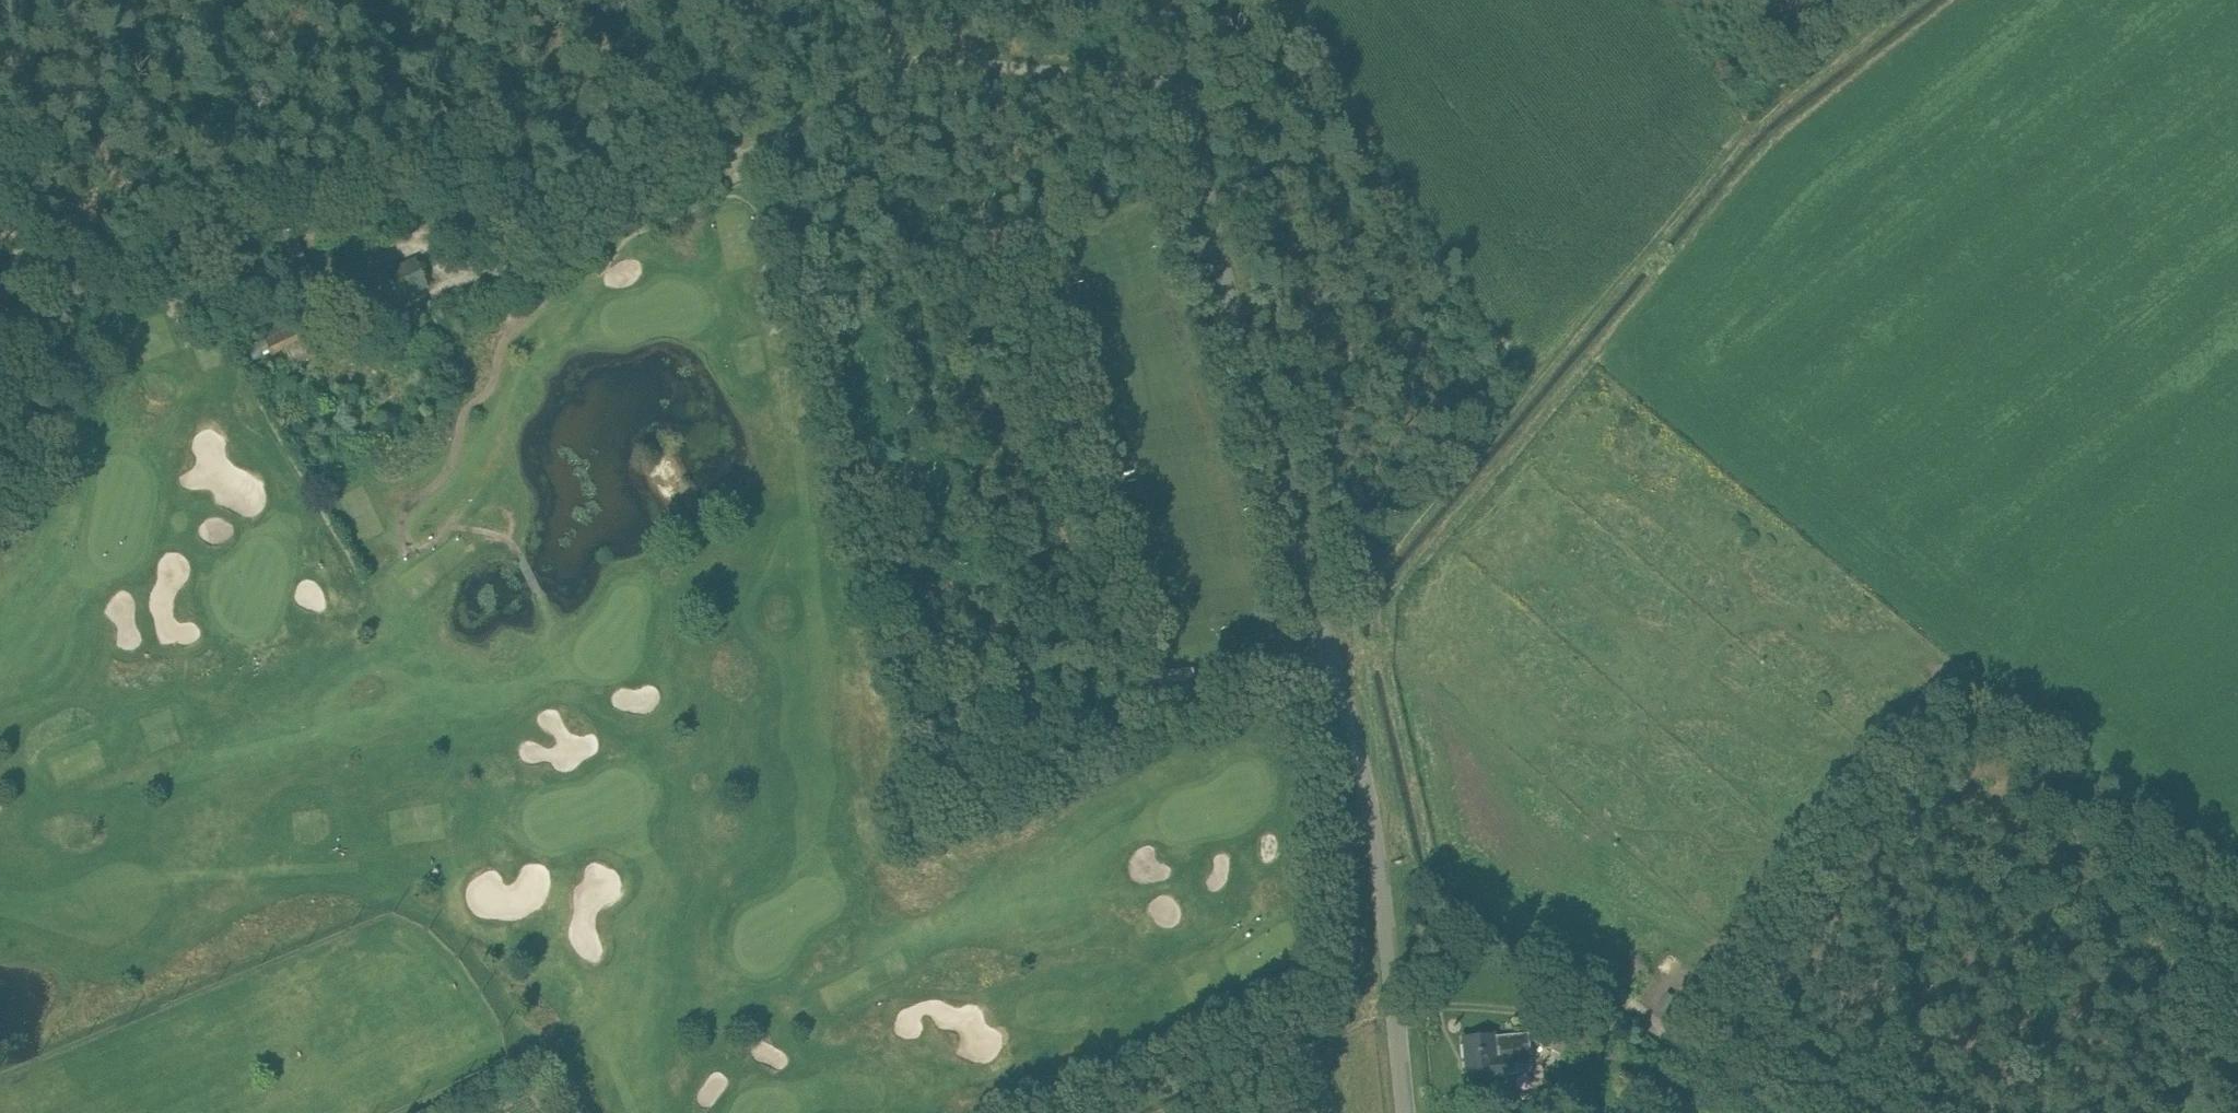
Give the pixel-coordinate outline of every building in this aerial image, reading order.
[(280,205),(261,214),(294,283),(313,274),(280,205)] [(401,299),(400,298),(428,286),(415,256),(351,285),(365,316),(401,299)] [(310,337),(305,327),(316,321),(309,308),(261,331),(266,341),(256,346),(261,356),(270,351),(272,355),(310,337)] [(1486,1035),(1464,1037),(1467,1061),(1468,1061),(1469,1077),(1468,1077),(1468,1079),(1479,1078),(1490,1076),(1492,1076),(1493,1090),(1513,1089),(1512,1074),(1511,1065),(1529,1064),(1527,1033),(1492,1036),(1492,1035),(1486,1035)]
